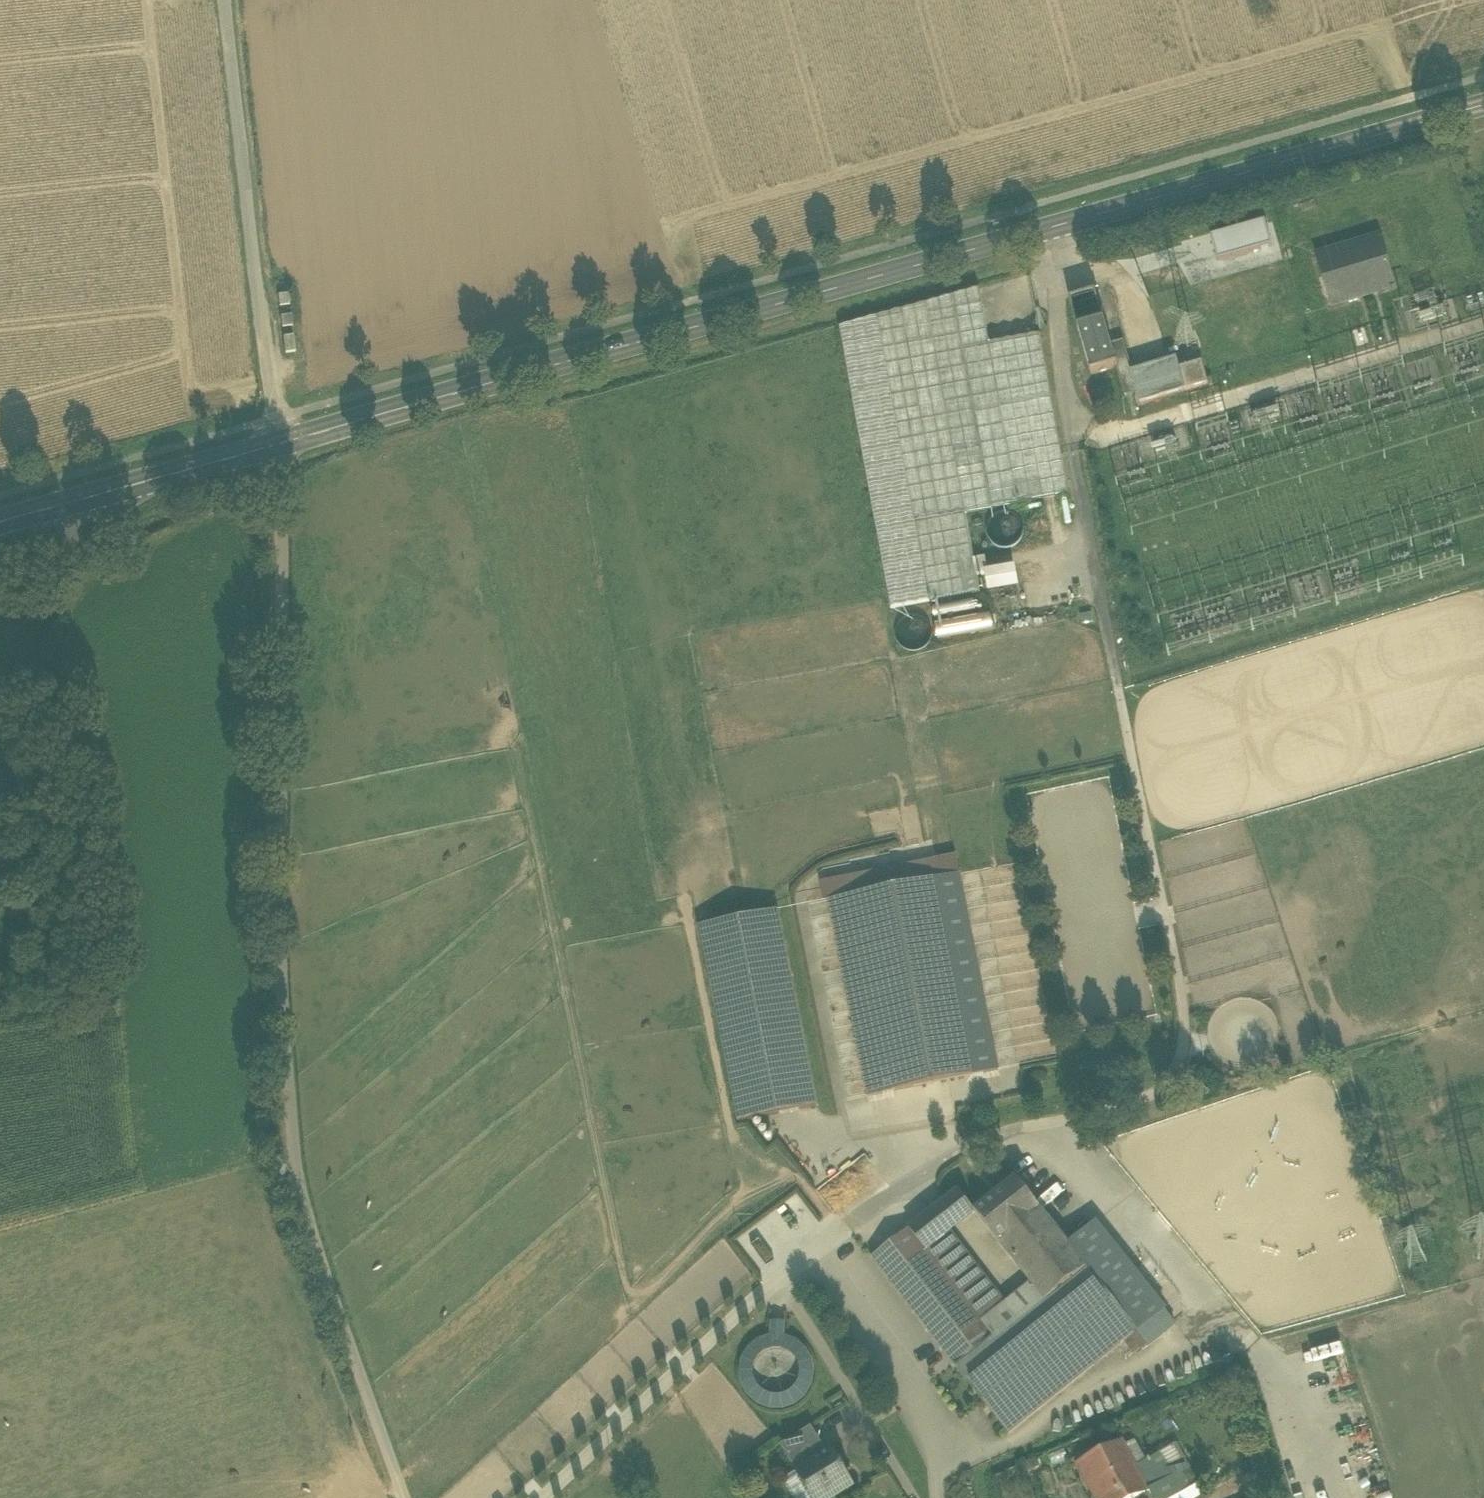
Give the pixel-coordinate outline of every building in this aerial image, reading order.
[(1265,220),(1211,236),(1218,261),(1272,246),(1265,220)] [(1316,256),(1331,305),(1395,286),(1380,237),(1316,256)] [(974,559),(966,512),(961,513),(953,471),(961,469),(958,458),(982,453),(974,411),(975,411),(964,348),(990,344),(979,289),(839,327),(891,608),(980,592),(977,575),(974,559)] [(1078,329),(1091,375),(1117,367),(1118,367),(1111,344),(1105,321),(1104,321),(1095,290),(1069,298),(1078,329)] [(1161,332),(1182,328),(1180,317),(1168,320),(1166,307),(1157,309),(1161,332)] [(1119,314),(1126,339),(1147,332),(1139,308),(1119,314)] [(953,471),(961,513),(966,512),(1069,493),(1040,334),(990,344),(964,348),(975,411),(974,411),(982,453),(958,458),(961,469),(953,471)] [(1137,392),(1140,404),(1186,390),(1180,368),(1177,357),(1132,371),(1131,371),(1137,392)] [(1180,368),(1186,390),(1208,383),(1202,361),(1180,368)] [(987,526),(988,533),(990,540),(995,545),(1002,547),(1009,547),(1016,545),(1021,540),(1024,533),(1024,526),(1021,519),(1016,514),(1009,511),(1002,511),(995,514),(990,519),(987,526)] [(974,559),(977,575),(986,573),(984,557),(974,559)] [(1012,569),(989,573),(991,589),(1015,584),(1012,569)] [(974,599),(933,606),(932,609),(932,613),(933,615),(935,617),(935,618),(976,610),(976,608),(977,604),(975,601),(974,599)] [(990,612),(935,623),(934,628),(935,634),(938,640),(993,630),(994,625),(993,619),(990,612)] [(1092,613),(1081,615),(1082,623),(1094,621),(1092,613)] [(896,629),(896,636),(899,643),(904,648),(910,651),(918,650),(924,648),(929,643),(932,636),(932,629),(929,622),(924,617),(917,614),(910,615),(904,617),(899,622),(896,629)] [(823,901),(829,900),(855,895),(933,880),(960,874),(956,854),(820,882),(823,901)] [(960,874),(933,880),(973,1076),(999,1070),(960,874)] [(829,900),(868,1096),(894,1091),(973,1076),(933,880),(855,895),(829,900)] [(700,926),(739,1123),(818,1107),(778,911),(700,926)] [(975,1211),(999,1241),(1040,1208),(1016,1178),(975,1211)] [(946,1200),(962,1221),(975,1211),(957,1189),(945,1199),(946,1200)] [(950,1231),(962,1221),(946,1200),(933,1209),(950,1231)] [(999,1241),(1031,1282),(1046,1301),(1087,1268),(1069,1244),(1040,1208),(999,1241)] [(959,1371),(1046,1301),(1031,1282),(1005,1302),(950,1231),(933,1209),(909,1228),(871,1256),(888,1280),(959,1371)] [(1088,1268),(1137,1331),(1164,1310),(1164,1309),(1095,1222),(1069,1244),(1087,1268),(1088,1268)] [(1088,1268),(1087,1268),(1046,1301),(959,1371),(1009,1433),(1123,1342),(1137,1331),(1088,1268)] [(1176,1325),(1164,1310),(1137,1331),(1147,1344),(1149,1347),(1176,1325)] [(785,1322),(784,1322),(771,1322),(771,1337),(761,1339),(751,1346),(740,1366),(741,1379),(748,1395),(758,1404),(769,1408),(781,1409),(797,1403),(807,1393),(814,1377),(809,1353),(800,1344),(785,1337),(785,1322)] [(1134,1355),(1147,1344),(1137,1331),(1123,1342),(1134,1355)] [(781,1445),(797,1472),(798,1471),(797,1470),(827,1452),(812,1427),(781,1445)] [(1133,1457),(1137,1464),(1153,1455),(1139,1431),(1124,1439),(1127,1445),(1134,1441),(1141,1453),(1133,1457)] [(1097,1497),(1130,1497),(1148,1487),(1150,1486),(1137,1464),(1133,1457),(1141,1453),(1134,1441),(1127,1445),(1124,1439),(1078,1466),(1097,1497)] [(1153,1455),(1137,1464),(1150,1486),(1148,1487),(1154,1497),(1172,1497),(1198,1483),(1199,1482),(1179,1447),(1162,1456),(1160,1452),(1153,1455)] [(814,1497),(831,1497),(852,1485),(831,1450),(827,1452),(797,1470),(798,1471),(814,1497)] [(798,1471),(797,1472),(784,1481),(794,1497),(814,1497),(798,1471)] [(1198,1483),(1172,1497),(1197,1497),(1204,1494),(1198,1483)]
